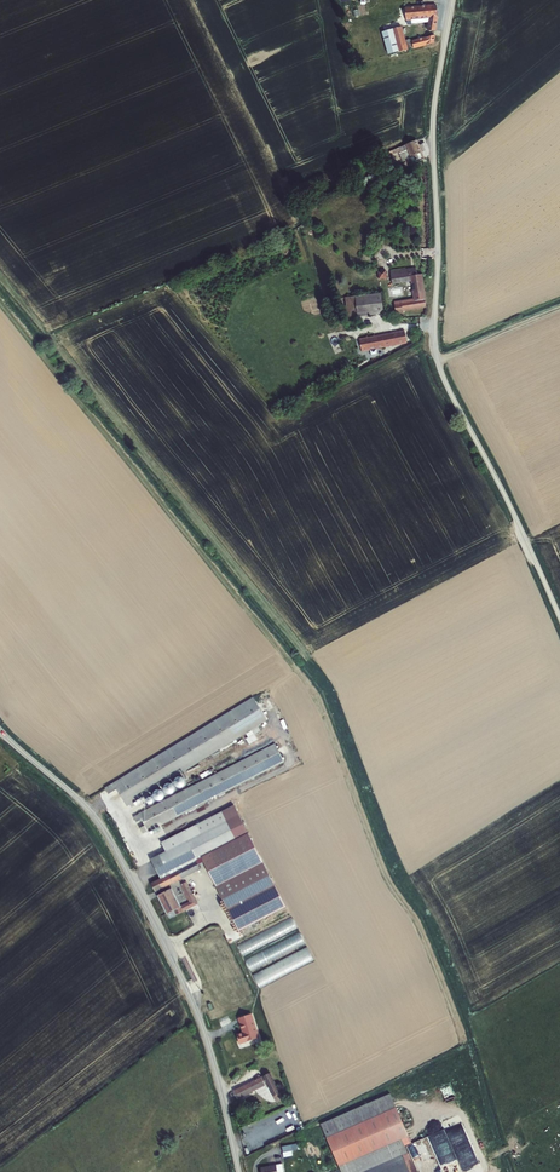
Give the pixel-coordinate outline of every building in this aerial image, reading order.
[(400,19),(369,28),(377,59),(389,56),(389,55),(408,50),(414,48),(433,43),(434,36),(411,42),(410,39),(405,40),(402,25),(430,22),(428,31),(435,31),(437,17),(436,6),(399,9),(400,19)] [(421,153),(416,141),(397,149),(398,151),(399,154),(407,151),(410,158),(421,153)] [(396,313),(403,312),(403,311),(426,307),(424,292),(421,275),(417,275),(416,268),(390,272),(393,292),(405,291),(404,282),(411,281),(415,302),(395,304),(396,313)] [(379,279),(387,278),(386,269),(378,270),(379,279)] [(388,293),(346,299),(348,318),(391,313),(388,293)] [(404,331),(360,340),(362,351),(407,343),(404,331)] [(253,698),(105,788),(109,795),(117,790),(127,807),(267,721),(253,698)] [(142,820),(148,831),(285,762),(276,746),(139,815),(142,820)] [(152,884),(156,891),(200,869),(206,866),(217,889),(228,881),(263,862),(234,806),(162,843),(166,852),(151,860),(160,879),(152,884)] [(142,820),(139,815),(134,817),(137,823),(142,820)] [(228,881),(217,889),(239,931),(286,907),(263,862),(228,881)] [(158,896),(167,914),(173,911),(175,915),(182,912),(197,904),(186,882),(181,885),(190,902),(181,907),(172,889),(158,896)] [(242,955),(298,929),(293,918),(237,944),(242,955)] [(301,934),(244,958),(249,969),(306,946),(301,934)] [(308,948),(253,974),(259,987),(314,961),(308,948)] [(235,1033),(239,1042),(258,1033),(247,1011),(235,1017),(241,1030),(235,1033)] [(237,1072),(232,1079),(235,1082),(241,1075),(237,1072)] [(270,1073),(262,1077),(234,1091),(238,1099),(266,1085),(267,1087),(272,1097),(280,1093),(270,1073)] [(280,1093),(272,1097),(274,1102),(282,1098),(280,1093)] [(323,1126),(329,1140),(398,1109),(394,1101),(392,1095),(323,1126)] [(402,1155),(396,1142),(403,1139),(410,1136),(398,1109),(329,1140),(343,1171),(409,1171),(402,1155)] [(427,1136),(436,1157),(453,1150),(444,1129),(427,1136)] [(396,1142),(402,1155),(409,1152),(403,1139),(396,1142)]
